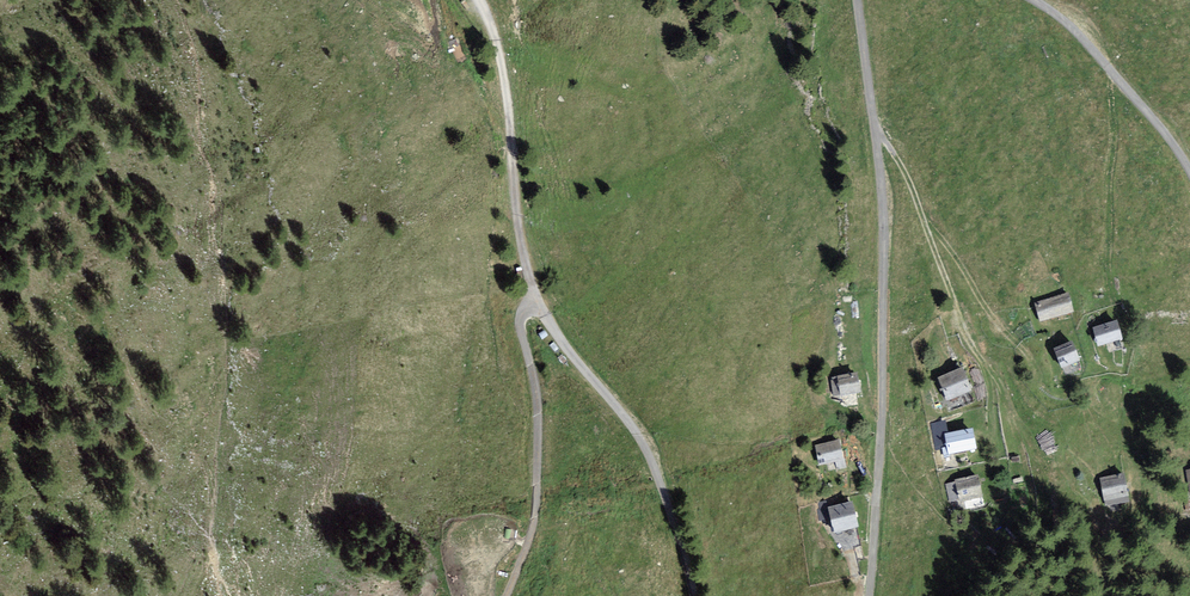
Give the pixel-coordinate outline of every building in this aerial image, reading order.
[(1068,294),(1034,304),(1040,323),(1074,313),(1068,294)] [(1117,322),(1092,329),(1098,348),(1122,341),(1117,322)] [(1072,343),(1053,351),(1061,370),(1080,363),(1072,343)] [(963,370),(938,380),(946,403),(971,393),(963,370)] [(860,393),(857,373),(829,377),(832,397),(860,393)] [(973,430),(945,435),(949,456),(977,451),(973,430)] [(839,442),(815,447),(819,466),(844,461),(839,442)] [(1128,497),(1124,474),(1099,479),(1103,501),(1128,497)] [(984,503),(978,475),(954,480),(960,508),(984,503)] [(853,503),(828,508),(833,534),(858,529),(853,503)]
